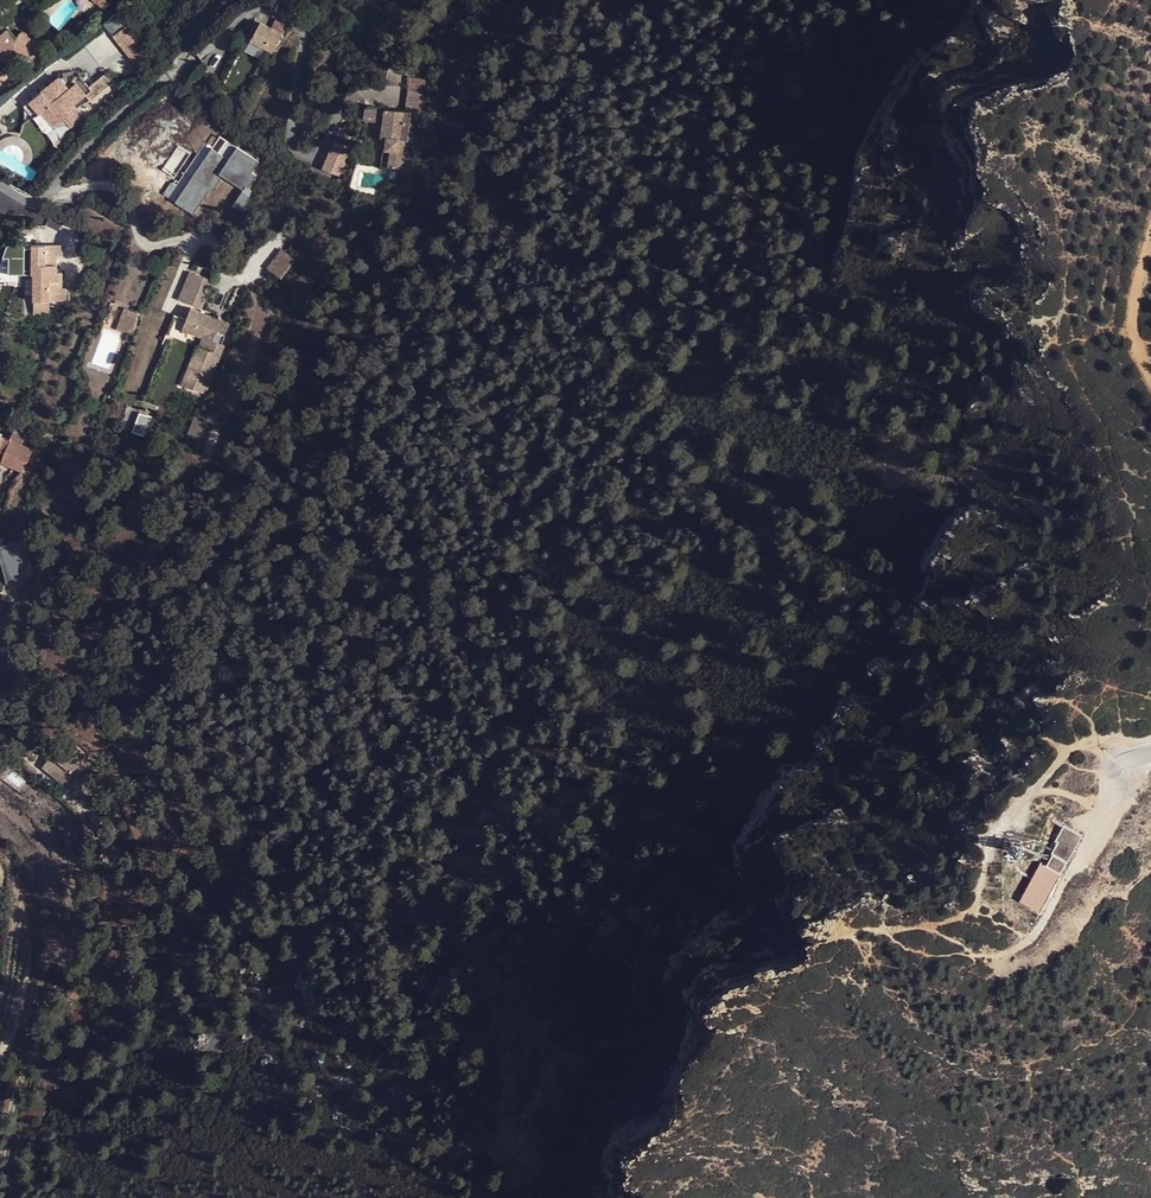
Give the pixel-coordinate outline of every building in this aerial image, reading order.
[(97,3),(103,10),(109,5),(106,0),(100,0),(97,3)] [(275,19),(271,29),(282,34),(286,26),(275,19)] [(282,34),(271,29),(261,23),(251,41),(272,53),(282,34)] [(111,39),(140,68),(155,53),(126,24),(111,39)] [(29,57),(39,46),(23,31),(16,37),(9,29),(0,36),(0,57),(14,46),(29,57)] [(29,57),(14,46),(0,57),(0,62),(14,50),(26,61),(29,57)] [(64,119),(71,127),(85,116),(78,108),(76,109),(74,105),(92,91),(80,75),(73,79),(76,83),(69,88),(59,77),(24,106),(34,118),(42,112),(54,127),(64,119)] [(407,91),(420,92),(422,79),(409,78),(407,91)] [(403,112),(406,112),(423,114),(424,93),(420,92),(407,91),(403,112)] [(374,107),(365,107),(364,113),(364,119),(372,121),(374,107)] [(374,107),(372,121),(382,122),(380,138),(385,139),(384,150),(382,150),(381,166),(402,169),(403,164),(410,164),(412,147),(413,139),(402,137),(406,112),(403,112),(374,107)] [(56,144),(61,139),(72,129),(71,127),(64,119),(54,127),(46,134),(55,145),(56,144)] [(413,135),(413,139),(412,147),(421,148),(423,137),(413,135)] [(56,144),(60,149),(66,145),(61,139),(56,144)] [(332,140),(321,170),(340,176),(350,146),(332,140)] [(8,259),(8,274),(16,245),(6,244),(2,259),(8,259)] [(48,301),(59,301),(63,290),(57,290),(57,283),(62,283),(62,274),(57,273),(57,257),(63,256),(63,247),(33,245),(33,249),(26,249),(26,245),(16,245),(8,274),(24,275),(26,266),(31,266),(31,277),(35,277),(33,301),(48,301)] [(280,248),(266,268),(281,279),(296,259),(280,248)] [(189,270),(183,285),(188,288),(194,272),(189,270)] [(193,377),(189,388),(203,392),(209,378),(205,377),(215,354),(219,354),(226,339),(223,337),(227,324),(217,321),(219,315),(201,307),(212,281),(194,272),(188,288),(183,285),(178,298),(190,303),(183,319),(171,315),(165,334),(181,339),(184,331),(203,338),(200,348),(194,345),(189,358),(191,358),(186,374),(193,377)] [(49,315),(48,301),(33,301),(34,315),(49,315)] [(135,319),(138,313),(124,308),(122,313),(135,319)] [(117,328),(130,333),(135,319),(122,313),(117,328)] [(182,385),(189,388),(193,377),(186,374),(182,385)] [(21,472),(32,451),(20,445),(24,437),(14,432),(9,440),(0,435),(0,455),(2,450),(5,451),(0,462),(21,472)] [(79,762),(86,754),(75,745),(71,749),(65,742),(42,766),(62,783),(64,780),(74,790),(85,779),(81,775),(87,770),(79,762)] [(100,828),(102,835),(108,834),(105,826),(100,828)] [(1065,826),(1051,853),(1067,861),(1082,834),(1065,826)] [(1021,898),(1041,909),(1067,861),(1051,853),(1045,863),(1041,861),(1021,898)]
